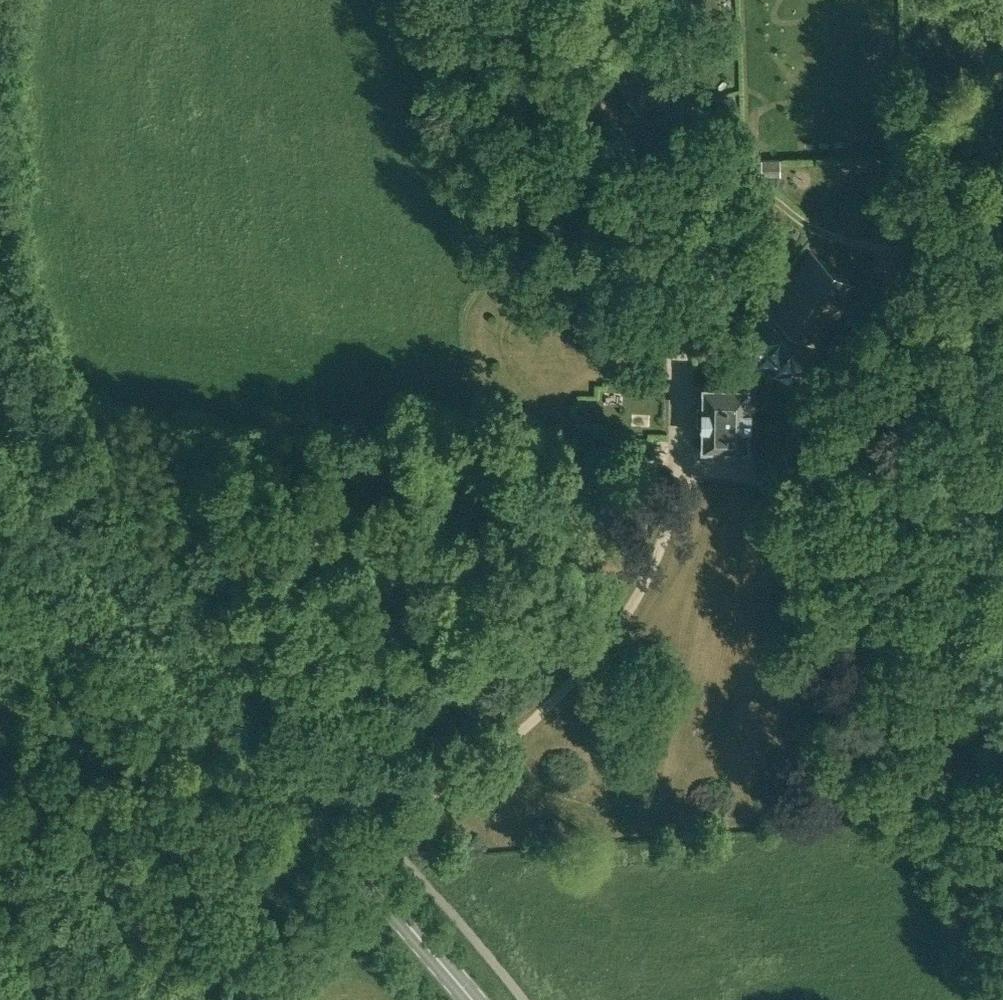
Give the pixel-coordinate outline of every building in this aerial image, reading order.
[(642,11),(645,16),(648,22),(656,17),(653,11),(650,7),(642,11)] [(640,112),(683,87),(662,52),(620,77),(640,112)] [(763,175),(782,175),(781,158),(762,159),(763,175)] [(787,210),(802,213),(807,193),(792,189),(787,210)] [(811,249),(767,310),(818,346),(861,287),(811,249)] [(705,443),(749,444),(750,382),(705,382),(705,443)] [(723,457),(722,478),(752,478),(752,458),(723,457)]
